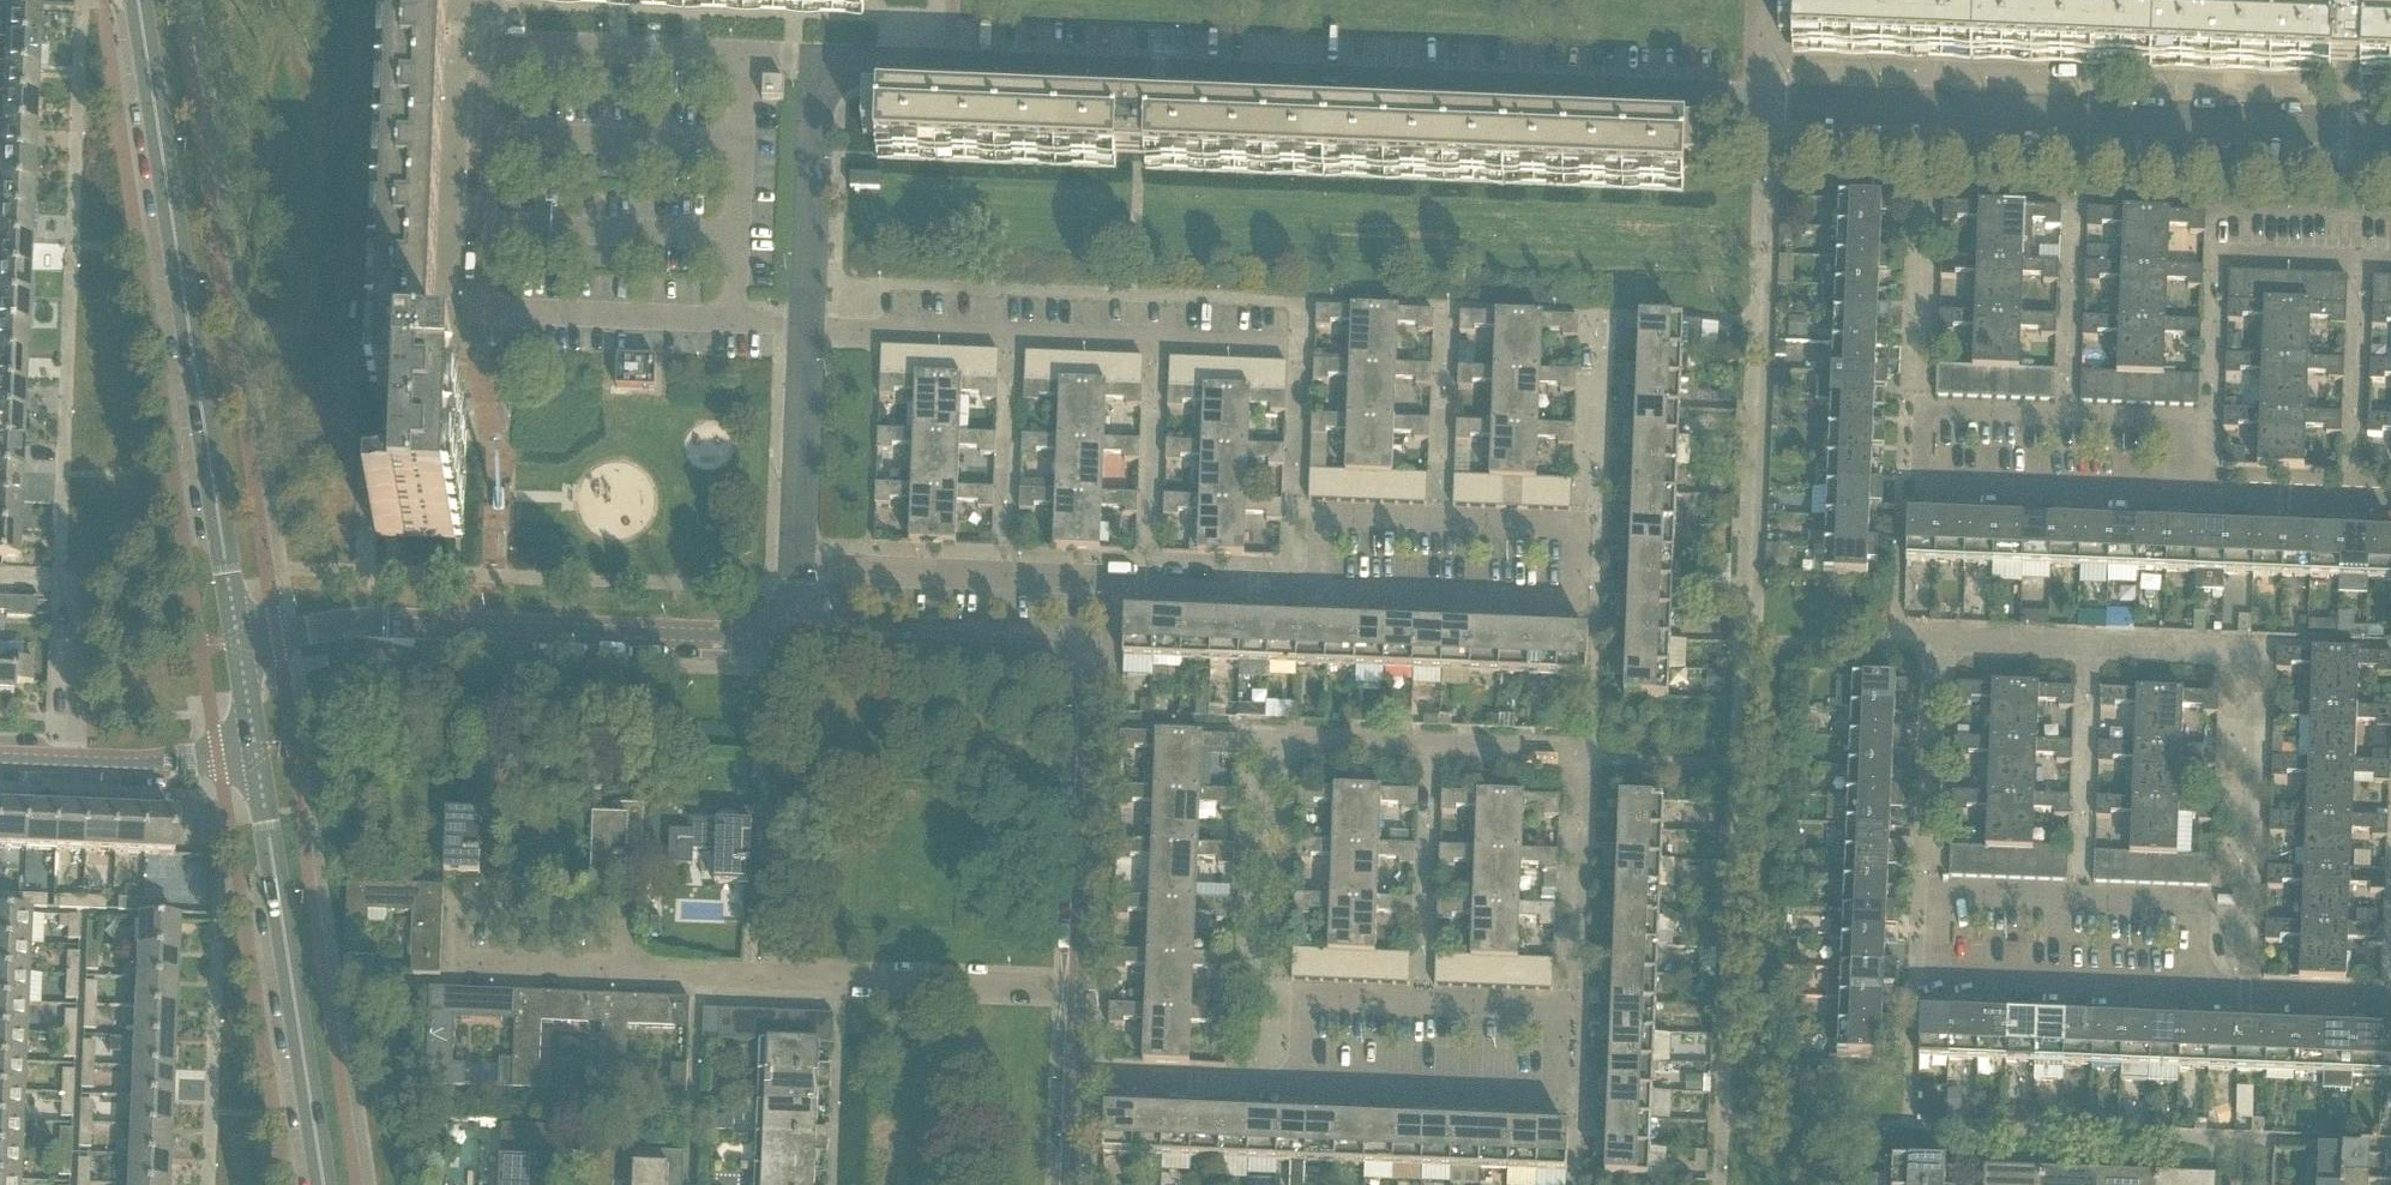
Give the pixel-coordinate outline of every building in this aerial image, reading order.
[(459,400),(460,389),(430,388),(438,164),(446,0),(386,0),(371,386),(407,387),(402,521),(376,520),(375,537),(461,540),(466,420),(459,420),(459,400)] [(863,10),(864,0),(612,0),(863,10)] [(1794,48),(2390,72),(2390,18),(2331,16),(2082,6),(1934,0),(1780,0),(1779,31),(1794,32),(1794,48)] [(7,11),(6,40),(39,42),(40,12),(7,11)] [(5,69),(38,70),(39,42),(6,40),(0,40),(0,69),(5,69)] [(37,99),(38,70),(5,69),(0,69),(0,98),(37,99)] [(784,101),(784,81),(763,80),(763,101),(784,101)] [(36,128),(37,99),(0,98),(0,127),(36,128)] [(1701,133),(865,99),(864,136),(879,136),(878,159),(1114,169),(1114,162),(1144,163),(1144,170),(1683,192),(1684,169),(1699,169),(1701,133)] [(35,157),(36,128),(0,127),(0,155),(35,157)] [(34,185),(35,157),(0,155),(0,184),(34,185)] [(32,214),(34,185),(0,184),(0,213),(32,214)] [(1839,200),(1838,230),(1882,231),(1882,214),(1894,214),(1895,202),(1839,200)] [(1977,260),(2000,261),(2003,207),(1944,204),(1943,224),(1958,225),(1958,219),(1979,219),(1977,260)] [(2003,207),(2000,261),(2024,262),(2031,262),(2033,222),(2045,222),(2045,228),(2061,229),(2062,209),(2003,207)] [(2122,265),(2145,266),(2147,213),(2088,210),(2087,230),(2102,231),(2103,224),(2123,225),(2122,265)] [(31,243),(32,214),(0,213),(0,242),(31,243)] [(2145,266),(2167,267),(2169,227),(2190,228),(2190,234),(2205,235),(2206,215),(2147,213),(2145,266)] [(1838,230),(1837,259),(1892,261),(1893,250),(1881,249),(1882,231),(1838,230)] [(30,272),(31,243),(0,242),(0,271),(30,272)] [(2086,248),(2086,264),(2108,265),(2109,249),(2086,248)] [(1975,313),(1998,315),(2000,261),(1977,260),(1941,258),(1940,278),(1956,279),(1956,273),(1976,274),(1975,313)] [(1837,259),(1836,287),(1879,289),(1880,271),(1892,272),(1892,261),(1837,259)] [(1998,315),(2021,316),(2023,276),(2043,277),(2043,283),(2058,283),(2059,263),(2024,262),(2000,261),(1998,315)] [(2119,320),(2142,321),(2145,266),(2122,265),(2108,265),(2086,264),(2085,284),(2100,285),(2100,279),(2121,280),(2119,320)] [(2142,321),(2165,322),(2167,281),(2188,282),(2188,288),(2203,289),(2204,269),(2167,267),(2145,266),(2142,321)] [(29,301),(30,272),(0,271),(0,299),(29,301)] [(2230,273),(2229,301),(2243,301),(2245,274),(2230,273)] [(2259,275),(2245,274),(2243,301),(2258,302),(2259,275)] [(2258,302),(2273,303),(2274,275),(2259,275),(2258,302)] [(2273,303),(2288,303),(2289,276),(2274,275),(2273,303)] [(2289,276),(2288,303),(2302,304),(2304,276),(2289,276)] [(2304,276),(2302,304),(2317,305),(2318,277),(2304,276)] [(2318,277),(2317,305),(2332,305),(2333,278),(2318,277)] [(2332,305),(2347,306),(2348,278),(2333,278),(2332,305)] [(2374,279),(2373,306),(2388,306),(2389,279),(2374,279)] [(1823,287),(1822,316),(1834,316),(1890,318),(1890,307),(1879,307),(1879,289),(1836,287),(1823,287)] [(28,329),(29,301),(0,299),(0,328),(28,329)] [(2263,317),(2261,358),(2285,359),(2288,303),(2273,303),(2258,302),(2243,301),(2229,301),(2228,322),(2243,323),(2243,316),(2263,317)] [(2288,303),(2285,359),(2308,360),(2310,319),(2331,320),(2331,326),(2346,326),(2347,306),(2332,305),(2317,305),(2302,304),(2288,303)] [(2388,306),(2373,306),(2372,327),(2387,328),(2388,322),(2390,322),(2390,306),(2388,306)] [(1350,364),(1373,365),(1375,310),(1316,308),(1315,328),(1331,329),(1331,322),(1352,323),(1350,364)] [(1373,365),(1396,366),(1398,325),(1418,326),(1418,332),(1433,333),(1434,313),(1375,310),(1373,365)] [(1981,371),(1996,371),(1998,315),(1975,313),(1939,312),(1938,332),(1954,333),(1954,327),(1974,328),(1972,369),(1972,370),(1981,371)] [(1494,370),(1517,370),(1519,317),(1460,314),(1459,334),(1475,334),(1475,328),(1496,329),(1494,370)] [(1996,371),(2011,372),(2019,372),(2019,371),(2021,330),(2041,331),(2041,337),(2056,337),(2057,317),(2021,316),(1998,315),(1996,371)] [(1834,316),(1833,345),(1877,346),(1878,329),(1890,329),(1890,318),(1834,316)] [(1517,370),(1540,371),(1542,331),(1562,332),(1562,338),(1577,339),(1578,319),(1519,317),(1517,370)] [(2126,376),(2140,377),(2142,321),(2119,320),(2084,318),(2083,338),(2098,338),(2098,333),(2119,333),(2117,375),(2117,376),(2126,376)] [(1628,321),(1628,333),(1640,333),(1639,351),(1682,353),(1700,354),(1701,324),(1684,323),(1628,321)] [(2140,377),(2155,377),(2163,378),(2163,377),(2165,335),(2186,336),(2185,342),(2201,343),(2201,323),(2165,322),(2142,321),(2140,377)] [(27,358),(28,329),(0,328),(0,357),(27,358)] [(1776,345),(1775,357),(1786,358),(1786,345),(1776,345)] [(1833,345),(1832,373),(1888,376),(1888,364),(1876,364),(1877,346),(1833,345)] [(2331,352),(2331,359),(2343,360),(2344,348),(2336,347),(2331,352)] [(881,349),(880,379),(895,379),(896,349),(881,349)] [(910,350),(896,349),(895,379),(909,380),(910,350)] [(909,380),(924,380),(925,350),(910,350),(909,380)] [(924,380),(939,381),(940,351),(925,350),(924,380)] [(940,351),(939,381),(954,381),(955,351),(940,351)] [(955,351),(954,381),(969,382),(970,352),(955,351)] [(1626,368),(1626,379),(1681,381),(1682,353),(1639,351),(1638,369),(1626,368)] [(970,352),(969,382),(983,382),(984,352),(970,352)] [(983,382),(998,383),(999,353),(984,352),(983,382)] [(1025,354),(1024,385),(1039,385),(1040,355),(1025,354)] [(1055,355),(1040,355),(1039,385),(1054,386),(1055,355)] [(1054,386),(1068,386),(1070,356),(1055,355),(1054,386)] [(1068,386),(1083,387),(1084,356),(1070,356),(1068,386)] [(1084,356),(1083,387),(1098,388),(1099,357),(1084,356)] [(2261,372),(2259,412),(2283,413),(2285,359),(2261,358),(2226,356),(2225,376),(2241,377),(2241,371),(2261,372)] [(26,387),(27,358),(0,357),(0,386),(26,387)] [(1099,357),(1098,388),(1113,388),(1114,357),(1099,357)] [(1114,357),(1113,388),(1127,389),(1129,358),(1114,357)] [(1127,389),(1142,389),(1143,359),(1129,358),(1127,389)] [(618,359),(617,389),(654,390),(656,390),(657,360),(618,359)] [(2285,359),(2283,413),(2306,414),(2308,373),(2328,374),(2328,380),(2344,381),(2344,361),(2308,360),(2285,359)] [(1170,360),(1169,390),(1183,390),(1184,360),(1170,360)] [(1199,361),(1184,360),(1183,390),(1198,391),(1199,361)] [(1198,391),(1213,391),(1214,362),(1199,361),(1198,391)] [(1213,391),(1227,392),(1229,362),(1214,362),(1213,391)] [(1229,362),(1227,392),(1242,392),(1243,363),(1229,362)] [(1348,418),(1371,418),(1373,365),(1350,364),(1314,362),(1313,382),(1329,383),(1329,376),(1350,377),(1348,418)] [(2371,362),(2370,382),(2385,383),(2385,376),(2390,377),(2390,363),(2371,362)] [(1243,363),(1242,392),(1257,393),(1258,363),(1243,363)] [(1258,363),(1257,393),(1272,394),(1273,364),(1258,363)] [(1272,394),(1286,394),(1288,364),(1273,364),(1272,394)] [(1371,418),(1394,419),(1396,379),(1416,380),(1416,387),(1431,387),(1432,367),(1396,366),(1373,365),(1371,418)] [(1492,424),(1515,425),(1517,370),(1494,370),(1458,368),(1457,388),(1473,389),(1473,382),(1493,383),(1492,424)] [(1936,397),(1951,398),(1952,368),(1937,368),(1936,397)] [(1951,398),(1965,398),(1967,369),(1952,368),(1951,398)] [(1965,398),(1980,399),(1981,371),(1972,370),(1972,369),(1967,369),(1965,398)] [(1515,425),(1538,426),(1539,385),(1560,386),(1560,392),(1575,393),(1576,373),(1540,371),(1517,370),(1515,425)] [(1980,399),(1995,399),(1996,371),(1981,371),(1980,399)] [(1995,399),(2010,400),(2011,372),(1996,371),(1995,399)] [(2010,400),(2024,401),(2026,371),(2019,371),(2019,372),(2011,372),(2010,400)] [(2024,401),(2039,401),(2040,372),(2026,371),(2024,401)] [(2040,372),(2039,401),(2054,402),(2055,373),(2040,372)] [(1818,373),(1817,402),(1831,403),(1875,404),(1876,386),(1887,387),(1888,376),(1832,373),(1818,373)] [(2080,403),(2095,403),(2096,374),(2082,374),(2080,403)] [(2095,403),(2110,404),(2111,375),(2096,374),(2095,403)] [(2110,404),(2124,405),(2126,376),(2117,376),(2117,375),(2111,375),(2110,404)] [(2124,405),(2139,405),(2140,377),(2126,376),(2124,405)] [(2139,405),(2154,406),(2155,377),(2140,377),(2139,405)] [(2154,406),(2168,406),(2170,377),(2163,377),(2163,378),(2155,377),(2154,406)] [(2168,406),(2183,407),(2184,378),(2170,377),(2168,406)] [(2184,378),(2183,407),(2198,408),(2199,378),(2184,378)] [(915,392),(914,433),(937,434),(939,381),(924,380),(909,380),(895,379),(880,379),(879,397),(894,398),(894,391),(915,392)] [(1637,391),(1637,408),(1680,410),(1681,381),(1626,379),(1625,390),(1637,391)] [(939,381),(937,434),(960,435),(962,394),(982,395),(982,401),(998,402),(998,383),(983,382),(969,382),(954,381),(939,381)] [(1059,398),(1058,438),(1081,439),(1083,387),(1068,386),(1054,386),(1039,385),(1024,385),(1023,403),(1038,403),(1039,397),(1059,398)] [(25,416),(26,387),(0,386),(0,415),(25,416)] [(1083,387),(1081,439),(1104,440),(1106,400),(1126,400),(1126,407),(1142,407),(1142,389),(1127,389),(1113,388),(1098,388),(1083,387)] [(1204,403),(1203,444),(1225,445),(1227,392),(1213,391),(1198,391),(1183,390),(1169,390),(1168,408),(1183,409),(1183,403),(1204,403)] [(1227,392),(1225,445),(1248,446),(1250,405),(1270,406),(1270,412),(1286,413),(1286,394),(1272,394),(1257,393),(1242,392),(1227,392)] [(1831,403),(1830,432),(1885,434),(1886,423),(1874,423),(1875,404),(1831,403)] [(1624,426),(1623,437),(1679,439),(1680,410),(1637,408),(1636,426),(1624,426)] [(2257,467),(2280,468),(2283,413),(2259,412),(2224,411),(2223,430),(2238,431),(2239,425),(2258,426),(2257,467)] [(2283,413),(2280,468),(2304,469),(2305,427),(2326,428),(2326,434),(2341,435),(2342,415),(2306,414),(2283,413)] [(23,444),(25,416),(0,415),(0,443),(23,444)] [(1354,474),(1368,474),(1371,418),(1348,418),(1312,416),(1311,436),(1326,437),(1327,431),(1347,431),(1345,473),(1354,474)] [(2368,416),(2367,436),(2383,437),(2383,430),(2390,431),(2390,417),(2368,416)] [(1368,474),(1383,475),(1392,475),(1393,433),(1414,434),(1413,441),(1429,441),(1430,421),(1394,419),(1371,418),(1368,474)] [(1498,480),(1513,480),(1515,425),(1492,424),(1456,422),(1455,442),(1471,443),(1471,436),(1491,437),(1489,479),(1498,480)] [(1513,480),(1527,481),(1535,481),(1537,439),(1558,440),(1558,446),(1573,447),(1574,427),(1538,426),(1515,425),(1513,480)] [(913,447),(912,487),(935,488),(937,434),(914,433),(878,432),(877,452),(892,452),(892,446),(913,447)] [(1830,432),(1829,461),(1872,463),(1873,445),(1885,446),(1885,434),(1830,432)] [(937,434),(935,488),(958,489),(959,449),(980,449),(980,456),(995,456),(996,436),(960,435),(937,434)] [(1057,452),(1056,493),(1078,494),(1081,439),(1058,438),(1022,437),(1021,457),(1037,458),(1037,452),(1057,452)] [(1635,449),(1634,466),(1677,468),(1679,439),(1623,437),(1623,448),(1635,449)] [(1081,439),(1078,494),(1098,494),(1102,495),(1104,454),(1124,455),(1124,461),(1139,462),(1140,442),(1104,440),(1081,439)] [(22,473),(23,444),(0,443),(0,472),(22,473)] [(1202,458),(1201,498),(1223,499),(1225,445),(1203,444),(1167,443),(1166,463),(1181,464),(1181,457),(1202,458)] [(1225,445),(1223,499),(1246,500),(1248,460),(1268,461),(1268,467),(1283,467),(1284,447),(1248,446),(1225,445)] [(2225,450),(2224,465),(2245,466),(2245,451),(2225,450)] [(1829,461),(1828,490),(1883,492),(1884,481),(1872,480),(1872,463),(1829,461)] [(1622,483),(1621,494),(1676,497),(1677,468),(1634,466),(1634,484),(1622,483)] [(21,502),(22,473),(0,472),(0,501),(21,502)] [(1308,501),(1323,501),(1324,472),(1309,472),(1308,501)] [(1323,501),(1338,502),(1339,473),(1324,472),(1323,501)] [(891,473),(890,486),(902,487),(902,474),(891,473)] [(1338,502),(1352,503),(1354,474),(1345,473),(1339,473),(1338,502)] [(1352,503),(1367,503),(1368,474),(1354,474),(1352,503)] [(1367,503),(1382,504),(1383,475),(1368,474),(1367,503)] [(1382,504),(1397,504),(1398,476),(1392,475),(1383,475),(1382,504)] [(1397,504),(1411,505),(1413,476),(1398,476),(1397,504)] [(1413,476),(1411,505),(1426,506),(1427,477),(1413,476)] [(1453,507),(1467,507),(1468,479),(1454,478),(1453,507)] [(1467,507),(1482,508),(1483,479),(1468,479),(1467,507)] [(1482,508),(1497,508),(1498,480),(1489,479),(1483,479),(1482,508)] [(1497,508),(1526,510),(1527,481),(1513,480),(1498,480),(1497,508)] [(1526,510),(1541,510),(1542,481),(1535,481),(1527,481),(1526,510)] [(1541,510),(1556,511),(1557,482),(1542,481),(1541,510)] [(1557,482),(1556,511),(1570,512),(1571,483),(1557,482)] [(910,543),(933,544),(935,488),(912,487),(902,487),(890,486),(876,486),(875,506),(890,506),(890,500),(911,501),(910,543)] [(935,488),(933,544),(956,544),(957,503),(978,503),(978,510),(993,510),(994,490),(958,489),(935,488)] [(1828,490),(1827,519),(1870,520),(1871,503),(1883,503),(1883,492),(1828,490)] [(1054,548),(1076,549),(1078,494),(1056,493),(1020,492),(1019,511),(1034,512),(1035,506),(1055,507),(1054,548)] [(1078,494),(1076,549),(1100,550),(1102,509),(1122,509),(1122,515),(1137,516),(1138,496),(1102,495),(1098,494),(1078,494)] [(1633,506),(1632,524),(1675,526),(1676,497),(1621,494),(1621,505),(1633,506)] [(1198,554),(1221,555),(1223,499),(1201,498),(1164,497),(1164,517),(1179,517),(1179,512),(1200,512),(1198,554)] [(1223,499),(1221,555),(1244,556),(1246,514),(1266,515),(1266,521),(1281,522),(1282,502),(1246,500),(1223,499)] [(20,531),(21,502),(0,501),(0,530),(20,531)] [(1906,562),(1936,563),(1937,519),(1920,518),(1920,506),(1909,506),(1906,562)] [(1770,507),(1769,515),(1780,516),(1780,508),(1770,507)] [(1936,563),(1965,564),(1967,508),(1956,508),(1955,520),(1937,519),(1936,563)] [(1965,564),(1993,565),(1995,522),(1977,521),(1978,509),(1967,508),(1965,564)] [(1993,565),(2022,566),(2024,511),(2013,510),(2012,522),(1995,522),(1993,565)] [(2022,566),(2021,581),(2049,582),(2050,582),(2051,567),(2052,524),(2035,523),(2035,511),(2024,511),(2022,566)] [(2051,567),(2080,568),(2082,513),(2071,513),(2070,524),(2052,524),(2051,567)] [(2080,568),(2109,570),(2110,526),(2092,525),(2093,513),(2082,513),(2080,568)] [(2109,570),(2108,583),(2137,584),(2137,571),(2139,515),(2128,515),(2128,527),(2110,526),(2109,570)] [(2137,571),(2167,572),(2168,528),(2150,528),(2150,515),(2139,515),(2137,571)] [(2167,572),(2196,573),(2198,517),(2187,517),(2187,529),(2168,528),(2167,572)] [(2196,573),(2195,591),(2224,593),(2225,574),(2226,531),(2209,530),(2209,518),(2198,517),(2196,573)] [(1827,519),(1826,547),(1881,550),(1881,538),(1869,538),(1870,520),(1827,519)] [(2225,574),(2253,575),(2255,520),(2244,519),(2244,531),(2226,531),(2225,574)] [(2253,575),(2282,576),(2284,533),(2266,532),(2267,520),(2255,520),(2253,575)] [(2282,576),(2311,577),(2313,522),(2302,522),(2301,534),(2284,533),(2282,576)] [(2311,577),(2340,579),(2341,535),(2324,535),(2324,522),(2313,522),(2311,577)] [(1619,542),(1619,553),(1674,555),(1675,526),(1632,524),(1631,542),(1619,542)] [(2339,592),(2339,594),(2368,595),(2368,593),(2368,580),(2371,524),(2360,524),(2359,536),(2341,535),(2340,579),(2339,592)] [(2368,580),(2390,581),(2390,537),(2381,537),(2382,525),(2371,524),(2368,580)] [(0,530),(0,559),(19,560),(20,531),(0,530)] [(1881,550),(1826,547),(1825,577),(1868,578),(1869,560),(1880,561),(1881,550)] [(1630,565),(1629,582),(1673,584),(1674,555),(1619,553),(1618,564),(1630,565)] [(1616,599),(1616,610),(1671,613),(1685,613),(1687,585),(1673,584),(1629,582),(1628,600),(1616,599)] [(16,614),(16,618),(36,618),(36,599),(0,598),(0,613),(16,614)] [(1124,660),(1124,677),(1153,678),(1153,668),(1154,661),(1156,605),(1145,605),(1144,617),(1126,616),(1124,660)] [(1154,661),(1182,663),(1184,619),(1167,618),(1167,605),(1156,605),(1154,661)] [(1182,663),(1211,664),(1213,607),(1202,607),(1202,619),(1184,619),(1182,663)] [(1211,664),(1240,665),(1242,621),(1224,620),(1225,608),(1213,607),(1211,664)] [(1240,665),(1239,680),(1267,681),(1268,666),(1269,666),(1271,610),(1260,609),(1259,621),(1242,621),(1240,661),(1240,665)] [(2136,610),(2107,609),(2107,613),(2106,629),(2135,631),(2136,610)] [(1269,666),(1298,667),(1299,623),(1282,622),(1282,610),(1271,610),(1269,666)] [(1628,622),(1627,639),(1670,641),(1671,613),(1616,610),(1615,621),(1628,622)] [(2049,612),(2021,611),(2020,625),(2049,626),(2049,612)] [(2106,629),(2107,613),(2078,611),(2078,628),(2106,629)] [(1298,667),(1326,668),(1328,612),(1317,612),(1317,624),(1299,623),(1298,667)] [(1326,668),(1356,669),(1357,625),(1339,625),(1340,613),(1328,612),(1326,668)] [(1356,669),(1385,670),(1387,615),(1376,614),(1375,626),(1357,625),(1356,669)] [(1385,670),(1414,672),(1416,628),(1398,627),(1398,615),(1387,615),(1385,670)] [(2240,616),(2238,635),(2251,636),(2252,616),(2240,616)] [(1414,672),(1443,673),(1445,617),(1434,617),(1433,628),(1416,628),(1414,672)] [(1443,673),(1471,674),(1473,630),(1456,629),(1456,617),(1445,617),(1443,673)] [(1471,674),(1500,675),(1503,619),(1491,619),(1491,631),(1473,630),(1471,674)] [(1500,675),(1529,676),(1531,633),(1513,632),(1514,620),(1503,619),(1500,675)] [(2194,619),(2193,633),(2205,633),(2206,619),(2194,619)] [(1529,676),(1558,677),(1560,622),(1549,621),(1548,633),(1531,633),(1529,676)] [(1560,622),(1558,677),(1586,678),(1588,635),(1571,634),(1571,622),(1560,622)] [(2309,622),(2308,638),(2322,638),(2323,623),(2309,622)] [(1614,656),(1614,668),(1669,670),(1670,641),(1627,639),(1626,657),(1614,656)] [(2317,664),(2315,706),(2334,707),(2336,652),(2277,650),(2277,670),(2292,670),(2292,663),(2317,664)] [(2334,707),(2353,707),(2355,667),(2379,668),(2379,674),(2390,674),(2390,654),(2336,652),(2334,707)] [(13,694),(14,683),(14,660),(0,659),(0,693),(13,694)] [(34,661),(14,660),(14,683),(33,683),(34,661)] [(1153,678),(1153,683),(1168,683),(1168,669),(1153,668),(1153,678)] [(1669,670),(1614,668),(1613,679),(1625,679),(1625,698),(1668,700),(1669,670)] [(1712,673),(1711,689),(1724,689),(1725,674),(1712,673)] [(1843,680),(1842,710),(1851,710),(1895,712),(1895,694),(1907,695),(1908,682),(1852,680),(1843,680)] [(1996,739),(2015,740),(2017,686),(1958,684),(1957,704),(1972,704),(1972,698),(1997,699),(1996,739)] [(2015,740),(2034,742),(2035,701),(2060,702),(2060,708),(2075,709),(2076,689),(2017,686),(2015,740)] [(2139,746),(2158,746),(2160,692),(2102,690),(2101,710),(2116,710),(2116,704),(2141,705),(2139,746)] [(2158,746),(2177,747),(2179,707),(2203,708),(2203,714),(2218,714),(2219,694),(2160,692),(2158,746)] [(1152,700),(1151,714),(1166,715),(1166,701),(1152,700)] [(1196,702),(1196,717),(1204,717),(1205,703),(1196,702)] [(2315,719),(2313,760),(2332,760),(2334,707),(2315,706),(2275,704),(2274,724),(2290,725),(2290,719),(2315,719)] [(1238,718),(1238,719),(1246,719),(1260,719),(1266,720),(1266,719),(1266,708),(1260,707),(1238,706),(1238,718)] [(2332,760),(2351,761),(2353,721),(2377,722),(2377,728),(2390,729),(2390,709),(2353,707),(2334,707),(2332,760)] [(1536,710),(1535,730),(1555,730),(1556,711),(1536,710)] [(1851,710),(1850,739),(1905,741),(1906,730),(1894,729),(1895,712),(1851,710)] [(1425,711),(1425,727),(1438,728),(1438,726),(1439,717),(1439,712),(1425,711)] [(1362,713),(1362,724),(1381,725),(1382,714),(1362,713)] [(1439,717),(1438,726),(1451,726),(1451,717),(1439,717)] [(1487,717),(1487,726),(1496,726),(1496,717),(1487,717)] [(1806,722),(1806,738),(1816,738),(1817,722),(1806,722)] [(1156,750),(1155,790),(1178,791),(1180,737),(1121,735),(1120,755),(1136,755),(1136,749),(1156,750)] [(1180,737),(1178,791),(1202,792),(1203,751),(1224,752),(1223,759),(1238,759),(1239,739),(1180,737)] [(1994,794),(2013,794),(2015,740),(1996,739),(1956,738),(1955,758),(1970,759),(1971,753),(1995,754),(1994,794)] [(1850,739),(1849,767),(1892,769),(1893,752),(1905,752),(1905,741),(1850,739)] [(2013,794),(2032,795),(2033,755),(2058,756),(2057,762),(2073,763),(2074,743),(2034,742),(2015,740),(2013,794)] [(448,813),(445,874),(480,875),(481,842),(496,843),(497,812),(497,800),(498,777),(500,744),(474,743),(469,743),(468,770),(473,770),(475,770),(483,770),(482,776),(481,800),(482,800),(481,812),(481,814),(448,813)] [(2137,799),(2156,800),(2158,746),(2139,746),(2099,744),(2099,764),(2114,764),(2114,758),(2139,759),(2137,799)] [(2156,800),(2176,801),(2177,761),(2201,762),(2201,768),(2216,769),(2217,748),(2177,747),(2158,746),(2156,800)] [(2390,760),(2390,753),(2376,752),(2376,762),(2390,763),(2390,760)] [(2312,773),(2311,815),(2330,816),(2332,760),(2313,760),(2273,758),(2272,778),(2287,779),(2288,772),(2312,773)] [(2332,760),(2330,816),(2349,817),(2351,775),(2375,776),(2375,783),(2390,783),(2390,763),(2376,762),(2351,761),(2332,760)] [(1849,767),(1848,796),(1903,798),(1904,787),(1891,787),(1892,769),(1849,767)] [(1337,844),(1356,845),(1358,791),(1300,788),(1299,808),(1315,809),(1315,802),(1339,803),(1337,844)] [(1154,804),(1153,844),(1176,845),(1178,791),(1155,790),(1119,789),(1118,809),(1134,809),(1134,803),(1154,804)] [(1178,791),(1176,845),(1199,846),(1201,805),(1221,806),(1221,813),(1236,813),(1237,793),(1202,792),(1178,791)] [(1356,845),(1376,846),(1377,805),(1401,806),(1401,812),(1416,813),(1417,793),(1358,791),(1356,845)] [(1996,850),(2011,850),(2013,794),(1994,794),(1953,792),(1953,812),(1968,813),(1969,807),(1993,808),(1992,848),(1992,849),(1996,850)] [(1479,849),(1499,850),(1501,796),(1442,794),(1441,814),(1456,814),(1457,808),(1481,809),(1479,849)] [(2030,851),(2030,850),(2031,809),(2056,810),(2056,816),(2071,817),(2072,797),(2032,795),(2013,794),(2011,850),(2025,851),(2030,851)] [(1499,850),(1518,851),(1520,810),(1544,811),(1544,817),(1559,818),(1560,798),(1501,796),(1499,850)] [(1848,796),(1847,825),(1890,826),(1891,809),(1903,809),(1903,798),(1848,796)] [(2140,856),(2154,856),(2156,800),(2137,799),(2097,798),(2097,818),(2112,818),(2112,812),(2137,813),(2135,854),(2135,856),(2140,856)] [(1620,812),(1619,830),(1663,832),(1664,802),(1608,800),(1608,812),(1620,812)] [(2154,856),(2169,857),(2173,857),(2173,855),(2175,814),(2200,815),(2200,821),(2215,822),(2215,802),(2176,801),(2156,800),(2154,856)] [(594,819),(591,880),(627,882),(628,849),(642,850),(644,812),(645,807),(629,806),(614,806),(614,820),(594,819)] [(26,850),(28,812),(28,811),(27,811),(27,812),(27,813),(0,812),(0,849),(26,850)] [(28,812),(26,850),(55,852),(57,813),(56,813),(56,815),(28,814),(28,812),(28,811),(28,812)] [(671,832),(669,865),(692,867),(693,851),(701,851),(716,852),(715,885),(750,887),(752,854),(766,854),(768,812),(752,812),(737,812),(736,825),(718,824),(702,824),(694,823),(693,834),(671,832)] [(57,813),(55,852),(85,853),(87,814),(86,814),(86,815),(58,815),(58,813),(57,813)] [(2310,829),(2309,869),(2328,870),(2330,816),(2311,815),(2271,813),(2270,833),(2285,834),(2286,828),(2310,829)] [(85,853),(84,868),(113,870),(114,854),(116,815),(115,815),(115,817),(87,816),(87,814),(85,853)] [(116,815),(114,854),(144,855),(145,816),(145,818),(116,817),(116,815)] [(145,816),(144,855),(175,856),(176,817),(175,817),(175,819),(146,818),(146,816),(145,816)] [(2330,816),(2328,870),(2347,871),(2349,830),(2373,831),(2373,837),(2388,838),(2389,818),(2349,817),(2330,816)] [(1847,825),(1846,853),(1901,856),(1901,844),(1889,844),(1890,826),(1847,825)] [(1607,847),(1606,858),(1661,860),(1663,832),(1619,830),(1619,848),(1607,847)] [(1790,837),(1788,853),(1804,854),(1806,839),(1790,837)] [(1152,858),(1151,900),(1174,901),(1176,845),(1153,844),(1117,843),(1116,863),(1132,863),(1132,857),(1152,858)] [(1335,898),(1354,899),(1356,845),(1337,844),(1298,843),(1297,862),(1313,863),(1313,857),(1337,858),(1335,898)] [(1176,845),(1174,901),(1197,901),(1199,859),(1219,860),(1219,867),(1234,867),(1235,848),(1199,846),(1176,845)] [(1354,899),(1374,899),(1375,859),(1399,860),(1399,866),(1414,867),(1415,847),(1376,846),(1356,845),(1354,899)] [(1951,877),(1965,877),(1967,847),(1952,847),(1951,877)] [(1965,877),(1980,878),(1981,848),(1967,847),(1965,877)] [(1477,904),(1497,904),(1499,850),(1479,849),(1440,848),(1439,868),(1454,868),(1454,862),(1479,863),(1477,904)] [(1980,878),(1995,878),(1996,850),(1992,849),(1992,848),(1981,848),(1980,878)] [(1497,904),(1516,905),(1518,864),(1542,865),(1542,872),(1557,872),(1558,852),(1518,851),(1499,850),(1497,904)] [(1995,878),(2010,879),(2011,850),(1996,850),(1995,878)] [(2011,850),(2010,879),(2024,880),(2025,851),(2011,850)] [(2030,850),(2030,851),(2025,851),(2024,880),(2039,880),(2040,850),(2030,850)] [(2039,880),(2054,881),(2055,851),(2040,850),(2039,880)] [(2055,851),(2054,881),(2068,881),(2070,851),(2055,851)] [(2094,882),(2109,883),(2110,853),(2095,852),(2094,882)] [(1846,853),(1844,883),(1888,885),(1888,866),(1900,867),(1901,856),(1846,853)] [(2109,883),(2124,883),(2125,853),(2110,853),(2109,883)] [(2124,883),(2138,884),(2140,856),(2135,856),(2135,854),(2125,853),(2124,883)] [(2168,885),(2183,885),(2184,855),(2173,855),(2173,857),(2169,857),(2168,885)] [(2183,885),(2197,886),(2199,856),(2184,855),(2183,885)] [(2138,884),(2153,884),(2154,856),(2140,856),(2138,884)] [(2153,884),(2168,885),(2169,857),(2154,856),(2153,884)] [(2199,856),(2197,886),(2212,887),(2213,856),(2199,856)] [(1618,870),(1617,887),(1660,889),(1661,860),(1606,858),(1606,869),(1618,870)] [(2308,883),(2307,923),(2326,924),(2328,870),(2309,869),(2269,867),(2268,888),(2283,888),(2284,882),(2308,883)] [(2328,870),(2326,924),(2345,925),(2347,885),(2371,886),(2371,892),(2386,892),(2387,872),(2347,871),(2328,870)] [(1844,883),(1843,912),(1899,914),(1899,903),(1887,903),(1888,885),(1844,883)] [(348,886),(347,924),(368,924),(368,912),(415,914),(412,975),(441,976),(444,888),(366,886),(348,886)] [(1604,905),(1604,916),(1659,918),(1660,889),(1617,887),(1617,905),(1604,905)] [(1405,888),(1404,901),(1413,901),(1414,888),(1405,888)] [(1542,890),(1542,906),(1556,907),(1556,890),(1542,890)] [(23,908),(24,896),(0,895),(0,908),(23,908)] [(24,896),(23,908),(46,909),(46,897),(24,896)] [(1337,953),(1352,953),(1354,899),(1335,898),(1296,896),(1295,917),(1310,917),(1311,911),(1334,912),(1332,953),(1337,953)] [(59,897),(59,910),(82,911),(83,898),(82,898),(59,897)] [(83,898),(82,911),(105,911),(106,899),(83,898)] [(1150,913),(1148,954),(1172,954),(1174,901),(1151,900),(1115,898),(1114,918),(1129,919),(1130,912),(1150,913)] [(1352,953),(1367,954),(1371,954),(1373,913),(1397,914),(1397,921),(1412,921),(1413,901),(1404,901),(1374,899),(1354,899),(1352,953)] [(118,912),(142,913),(143,901),(118,900),(118,912)] [(143,901),(142,913),(164,914),(165,902),(143,901)] [(1174,901),(1172,954),(1195,955),(1197,915),(1217,916),(1217,922),(1232,923),(1232,903),(1197,901),(1174,901)] [(1480,958),(1494,959),(1497,904),(1477,904),(1438,902),(1437,922),(1452,923),(1452,917),(1476,918),(1475,958),(1480,958)] [(1494,959),(1509,959),(1514,960),(1516,918),(1540,919),(1540,926),(1555,927),(1556,907),(1542,906),(1516,905),(1497,904),(1494,959)] [(1831,912),(1830,940),(1842,941),(1885,943),(1886,925),(1898,925),(1899,914),(1843,912),(1831,912)] [(30,945),(31,916),(0,914),(0,944),(30,945)] [(1616,927),(1615,945),(1658,947),(1659,918),(1604,916),(1603,926),(1616,927)] [(59,917),(59,929),(67,929),(67,941),(80,941),(80,917),(68,917),(59,917)] [(137,920),(136,950),(176,952),(177,951),(175,951),(176,923),(178,923),(178,921),(137,920)] [(652,920),(652,934),(661,935),(662,921),(652,920)] [(2304,979),(2324,980),(2326,924),(2307,923),(2267,922),(2266,942),(2281,942),(2281,936),(2306,937),(2304,979)] [(2326,924),(2324,980),(2343,981),(2344,939),(2369,940),(2369,946),(2384,946),(2385,927),(2345,925),(2326,924)] [(87,925),(86,948),(99,949),(100,926),(87,925)] [(1842,941),(1841,969),(1896,972),(1897,961),(1885,960),(1885,943),(1842,941)] [(29,975),(30,945),(0,944),(0,973),(29,975)] [(1602,963),(1601,973),(1657,976),(1658,947),(1615,945),(1614,963),(1602,963)] [(99,949),(86,948),(85,972),(98,972),(99,949)] [(136,950),(135,980),(176,981),(174,981),(175,952),(176,953),(176,952),(136,950)] [(1292,981),(1307,982),(1308,952),(1293,951),(1292,981)] [(1148,968),(1146,1008),(1169,1009),(1172,954),(1148,954),(1112,952),(1112,973),(1127,973),(1127,967),(1148,968)] [(1307,982),(1321,983),(1323,952),(1308,952),(1307,982)] [(1321,983),(1336,983),(1337,953),(1332,953),(1323,952),(1321,983)] [(1336,983),(1351,984),(1352,953),(1337,953),(1336,983)] [(1351,984),(1365,984),(1367,954),(1352,953),(1351,984)] [(67,954),(66,976),(79,977),(80,955),(67,954)] [(1172,954),(1169,1009),(1193,1010),(1194,969),(1215,970),(1215,977),(1230,977),(1230,957),(1195,955),(1172,954)] [(1365,984),(1380,985),(1381,955),(1371,954),(1367,954),(1365,984)] [(1380,985),(1395,986),(1396,955),(1381,955),(1380,985)] [(1396,955),(1395,986),(1409,986),(1411,956),(1396,955)] [(1434,987),(1449,988),(1450,957),(1435,956),(1434,987)] [(346,957),(346,973),(374,974),(374,958),(346,957)] [(1449,988),(1464,988),(1465,958),(1450,957),(1449,988)] [(1464,988),(1478,989),(1480,958),(1475,958),(1465,958),(1464,988)] [(1478,989),(1493,989),(1494,959),(1480,958),(1478,989)] [(1493,989),(1508,990),(1509,959),(1494,959),(1493,989)] [(1508,990),(1523,991),(1524,960),(1514,960),(1509,959),(1508,990)] [(1523,991),(1537,991),(1539,961),(1524,960),(1523,991)] [(1539,961),(1537,991),(1552,992),(1553,961),(1539,961)] [(1829,969),(1828,998),(1840,998),(1883,1000),(1884,982),(1896,983),(1896,972),(1841,969),(1829,969)] [(27,1004),(29,975),(0,973),(0,1003),(27,1004)] [(1613,985),(1612,1003),(1656,1005),(1657,976),(1601,973),(1601,984),(1613,985)] [(79,977),(66,976),(65,1001),(78,1001),(79,977)] [(135,980),(134,1009),(175,1010),(175,1009),(173,1009),(174,982),(176,982),(176,981),(135,980)] [(85,984),(84,1007),(96,1007),(97,984),(86,984),(85,984)] [(427,1086),(451,1087),(465,1087),(466,1066),(454,1066),(456,1020),(503,1022),(504,993),(431,990),(427,1086)] [(513,1089),(551,1091),(552,1070),(540,1069),(542,1023),(589,1025),(589,1020),(590,996),(517,993),(516,1017),(516,1022),(514,1060),(513,1089)] [(599,1093),(614,1093),(638,1094),(638,1073),(627,1073),(628,1027),(675,1029),(676,1000),(603,997),(602,1021),(602,1026),(601,1064),(599,1093)] [(1840,998),(1839,1027),(1894,1029),(1894,1018),(1882,1017),(1883,1000),(1840,998)] [(26,1034),(27,1004),(0,1003),(0,1033),(26,1034)] [(1600,1021),(1599,1033),(1654,1035),(1656,1005),(1612,1003),(1612,1022),(1600,1021)] [(1919,1058),(1949,1060),(1951,1016),(1933,1015),(1934,1003),(1921,1003),(1919,1058)] [(1949,1060),(1978,1061),(1980,1005),(1969,1005),(1968,1017),(1951,1016),(1949,1060)] [(1978,1061),(2007,1062),(2008,1019),(1990,1018),(1991,1005),(1980,1005),(1978,1061)] [(84,1007),(83,1030),(84,1030),(95,1031),(96,1007),(84,1007)] [(1144,1064),(1167,1065),(1169,1009),(1146,1008),(1110,1007),(1110,1027),(1125,1027),(1125,1021),(1146,1022),(1144,1064)] [(2007,1062),(2035,1063),(2038,1007),(2026,1007),(2026,1019),(2008,1019),(2007,1062)] [(2035,1063),(2035,1081),(2063,1082),(2064,1064),(2066,1021),(2048,1020),(2049,1008),(2038,1007),(2035,1063)] [(134,1009),(132,1038),(173,1040),(173,1039),(172,1039),(173,1011),(175,1011),(175,1010),(134,1009)] [(1169,1009),(1167,1065),(1190,1066),(1192,1024),(1213,1024),(1212,1031),(1227,1031),(1228,1011),(1193,1010),(1169,1009)] [(2064,1064),(2093,1065),(2095,1010),(2084,1009),(2083,1021),(2066,1021),(2064,1064)] [(703,1039),(717,1040),(718,1011),(704,1010),(703,1039)] [(2093,1065),(2122,1066),(2124,1023),(2106,1022),(2107,1010),(2095,1010),(2093,1065)] [(717,1040),(732,1040),(733,1011),(718,1011),(717,1040)] [(732,1040),(746,1041),(747,1012),(733,1011),(732,1040)] [(2122,1066),(2121,1082),(2150,1083),(2150,1067),(2153,1012),(2141,1011),(2141,1024),(2124,1023),(2122,1064),(2122,1066)] [(746,1041),(760,1041),(762,1013),(747,1012),(746,1041)] [(2150,1067),(2150,1083),(2177,1084),(2178,1068),(2180,1068),(2181,1025),(2163,1024),(2164,1012),(2153,1012),(2150,1067)] [(64,1013),(64,1035),(76,1036),(77,1014),(64,1013)] [(762,1013),(760,1041),(775,1042),(776,1013),(762,1013)] [(776,1013),(775,1042),(789,1042),(790,1014),(776,1013)] [(790,1014),(789,1042),(804,1043),(805,1014),(790,1014)] [(804,1043),(818,1043),(819,1015),(805,1014),(804,1043)] [(2180,1068),(2209,1069),(2211,1014),(2200,1014),(2200,1026),(2181,1025),(2180,1068)] [(2209,1069),(2238,1071),(2239,1027),(2222,1026),(2222,1014),(2211,1014),(2209,1069)] [(818,1043),(820,1043),(832,1044),(833,1016),(819,1015),(818,1043)] [(2238,1071),(2266,1072),(2268,1016),(2257,1016),(2257,1028),(2239,1027),(2238,1071)] [(2266,1072),(2295,1073),(2297,1029),(2279,1029),(2280,1017),(2268,1016),(2266,1072)] [(2295,1073),(2324,1074),(2326,1018),(2315,1018),(2315,1030),(2297,1029),(2295,1073)] [(2337,1031),(2337,1019),(2326,1018),(2324,1074),(2323,1090),(2352,1091),(2353,1075),(2355,1031),(2337,1031)] [(2353,1075),(2382,1076),(2384,1020),(2373,1020),(2372,1032),(2355,1031),(2353,1075)] [(2382,1076),(2390,1076),(2390,1021),(2384,1020),(2382,1076)] [(1894,1029),(1839,1027),(1837,1057),(1881,1059),(1882,1040),(1894,1040),(1894,1029)] [(25,1063),(26,1034),(0,1033),(0,1062),(25,1063)] [(1599,1033),(1599,1044),(1611,1044),(1610,1062),(1653,1064),(1670,1064),(1671,1035),(1654,1035),(1599,1033)] [(76,1036),(64,1035),(63,1060),(75,1060),(76,1036)] [(132,1038),(131,1068),(172,1070),(172,1069),(170,1069),(171,1041),(173,1041),(173,1040),(132,1038)] [(760,1056),(759,1073),(831,1076),(831,1067),(819,1066),(820,1043),(818,1043),(804,1043),(789,1042),(775,1042),(767,1042),(767,1056),(760,1056)] [(82,1043),(82,1066),(94,1067),(95,1044),(83,1043),(82,1043)] [(499,1089),(513,1089),(514,1060),(500,1060),(499,1089)] [(24,1093),(25,1063),(0,1062),(0,1092),(24,1093)] [(1597,1079),(1597,1090),(1652,1093),(1653,1064),(1610,1062),(1609,1080),(1597,1079)] [(585,1092),(599,1093),(601,1064),(586,1063),(585,1092)] [(82,1066),(81,1090),(93,1090),(94,1067),(82,1066)] [(671,1096),(686,1096),(688,1067),(672,1067),(671,1096)] [(131,1068),(130,1097),(171,1099),(171,1098),(169,1098),(171,1070),(172,1070),(131,1068)] [(62,1072),(61,1094),(74,1095),(75,1073),(62,1072)] [(758,1104),(758,1105),(818,1107),(819,1085),(831,1086),(831,1076),(759,1073),(758,1090),(765,1090),(765,1104),(758,1104)] [(1686,1079),(1686,1092),(1702,1093),(1702,1079),(1686,1079)] [(1608,1102),(1608,1120),(1651,1122),(1652,1093),(1597,1090),(1596,1102),(1608,1102)] [(23,1122),(24,1093),(0,1092),(0,1121),(23,1122)] [(1948,1092),(1947,1121),(1961,1121),(1962,1092),(1948,1092)] [(74,1095),(61,1094),(61,1119),(73,1119),(74,1095)] [(130,1097),(129,1127),(169,1129),(169,1128),(168,1128),(169,1100),(171,1100),(171,1099),(130,1097)] [(1105,1156),(1133,1157),(1135,1102),(1124,1102),(1124,1114),(1106,1113),(1105,1156)] [(1133,1157),(1161,1158),(1163,1115),(1145,1114),(1146,1103),(1135,1102),(1133,1157)] [(80,1103),(79,1126),(91,1126),(92,1103),(81,1103),(80,1103)] [(1161,1158),(1190,1159),(1193,1104),(1181,1104),(1181,1116),(1163,1115),(1161,1158)] [(1190,1159),(1219,1161),(1221,1117),(1203,1116),(1204,1105),(1193,1104),(1190,1159)] [(757,1120),(756,1137),(828,1140),(829,1130),(817,1129),(818,1107),(758,1105),(758,1106),(765,1106),(764,1120),(757,1120)] [(1219,1161),(1248,1162),(1250,1106),(1239,1106),(1239,1118),(1221,1117),(1219,1161)] [(1248,1162),(1277,1163),(1278,1119),(1260,1119),(1261,1107),(1250,1106),(1248,1162)] [(1277,1163),(1291,1163),(1290,1184),(1305,1184),(1306,1164),(1308,1109),(1297,1108),(1296,1120),(1278,1119),(1277,1163)] [(1306,1164),(1335,1165),(1337,1122),(1319,1121),(1319,1109),(1308,1109),(1306,1164)] [(2004,1110),(2004,1125),(2032,1126),(2033,1111),(2004,1110)] [(1335,1165),(1364,1166),(1366,1111),(1355,1111),(1354,1123),(1337,1122),(1335,1165)] [(1364,1166),(1393,1168),(1395,1124),(1377,1123),(1378,1112),(1366,1111),(1364,1166)] [(2209,1112),(2208,1129),(2224,1130),(2225,1113),(2209,1112)] [(1393,1168),(1422,1169),(1424,1113),(1413,1113),(1412,1125),(1395,1124),(1393,1168)] [(1422,1169),(1421,1184),(1450,1184),(1450,1170),(1452,1126),(1435,1126),(1435,1114),(1424,1113),(1422,1169)] [(1450,1170),(1479,1171),(1481,1115),(1470,1115),(1470,1127),(1452,1126),(1450,1170)] [(1479,1171),(1508,1172),(1510,1128),(1492,1128),(1493,1116),(1481,1115),(1479,1171)] [(1508,1172),(1537,1173),(1539,1118),(1528,1117),(1527,1129),(1510,1128),(1508,1172)] [(1539,1118),(1537,1173),(1567,1175),(1569,1131),(1550,1130),(1550,1118),(1539,1118)] [(2121,1118),(2120,1128),(2132,1129),(2133,1119),(2121,1118)] [(1595,1137),(1595,1148),(1650,1150),(1651,1122),(1608,1120),(1607,1137),(1595,1137)] [(22,1152),(23,1122),(0,1121),(0,1151),(22,1152)] [(79,1126),(78,1149),(79,1149),(90,1149),(91,1126),(79,1126)] [(129,1127),(128,1157),(169,1158),(167,1157),(168,1130),(169,1130),(169,1129),(129,1127)] [(501,1184),(550,1184),(552,1149),(553,1130),(504,1128),(502,1161),(501,1184)] [(60,1131),(59,1153),(72,1154),(73,1132),(60,1131)] [(755,1167),(755,1168),(815,1171),(816,1149),(828,1149),(828,1140),(756,1137),(756,1153),(763,1153),(762,1168),(755,1167)] [(1650,1150),(1595,1148),(1594,1159),(1606,1160),(1605,1177),(1648,1179),(1650,1150)] [(20,1181),(22,1152),(0,1151),(0,1180),(20,1181)] [(2317,1184),(2343,1184),(2343,1179),(2368,1180),(2369,1153),(2319,1151),(2317,1184)] [(72,1154),(59,1153),(58,1178),(71,1178),(72,1154)] [(684,1154),(669,1154),(654,1153),(653,1168),(635,1167),(634,1184),(682,1184),(684,1154)] [(127,1184),(166,1184),(167,1159),(169,1159),(169,1158),(128,1157),(127,1184)] [(78,1161),(77,1184),(89,1184),(90,1161),(78,1161)] [(1884,1184),(1945,1184),(1945,1165),(1885,1163),(1884,1184)] [(2042,1169),(1984,1166),(1983,1184),(2041,1184),(2042,1169)] [(754,1184),(814,1184),(815,1171),(755,1168),(755,1169),(762,1169),(762,1184),(754,1184)] [(2100,1171),(2042,1169),(2041,1184),(2099,1184),(2100,1171)] [(2157,1173),(2100,1171),(2099,1184),(2157,1184),(2157,1173)] [(2157,1184),(2215,1184),(2215,1176),(2157,1173),(2157,1184)]
